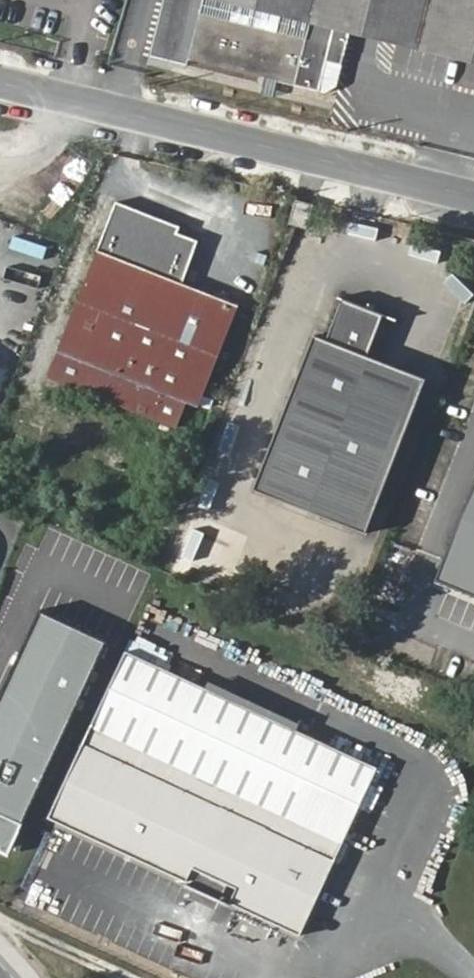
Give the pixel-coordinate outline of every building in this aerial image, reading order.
[(201,53),(197,52),(209,6),(277,23),(279,11),(237,0),(175,0),(163,50),(200,59),(201,53)] [(279,11),(277,23),(209,6),(197,52),(201,53),(298,76),(330,84),(337,54),(350,57),(357,30),(473,59),(473,0),(237,0),(279,11)] [(304,221),(310,223),(317,204),(310,202),(304,221)] [(187,285),(202,245),(179,236),(182,230),(120,206),(102,252),(187,285)] [(102,252),(55,377),(184,428),(194,403),(206,408),(245,308),(102,252)] [(385,316),(345,300),(329,341),(317,337),(257,490),(365,532),(425,379),(369,357),(385,316)] [(438,580),(473,595),(473,493),(438,580)] [(132,654),(55,820),(192,883),(198,869),(234,886),(243,890),(237,905),(305,937),(382,771),(132,654)] [(222,911),(234,886),(207,873),(195,898),(222,911)]
